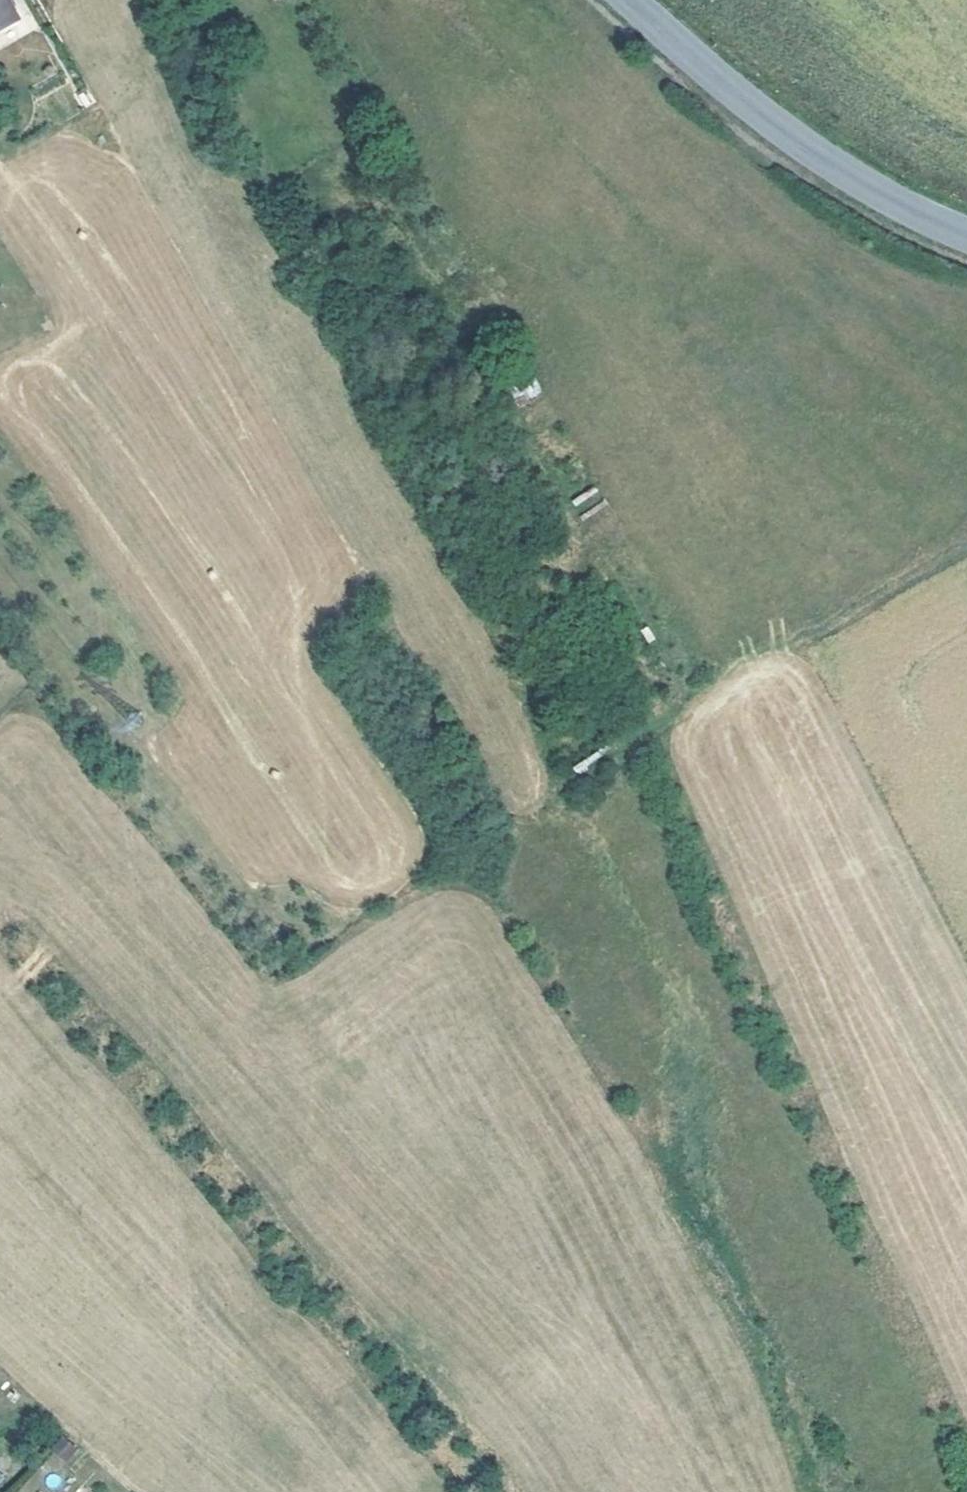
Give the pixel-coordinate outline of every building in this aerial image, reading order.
[(21,21),(10,0),(0,0),(0,32),(21,21)]
